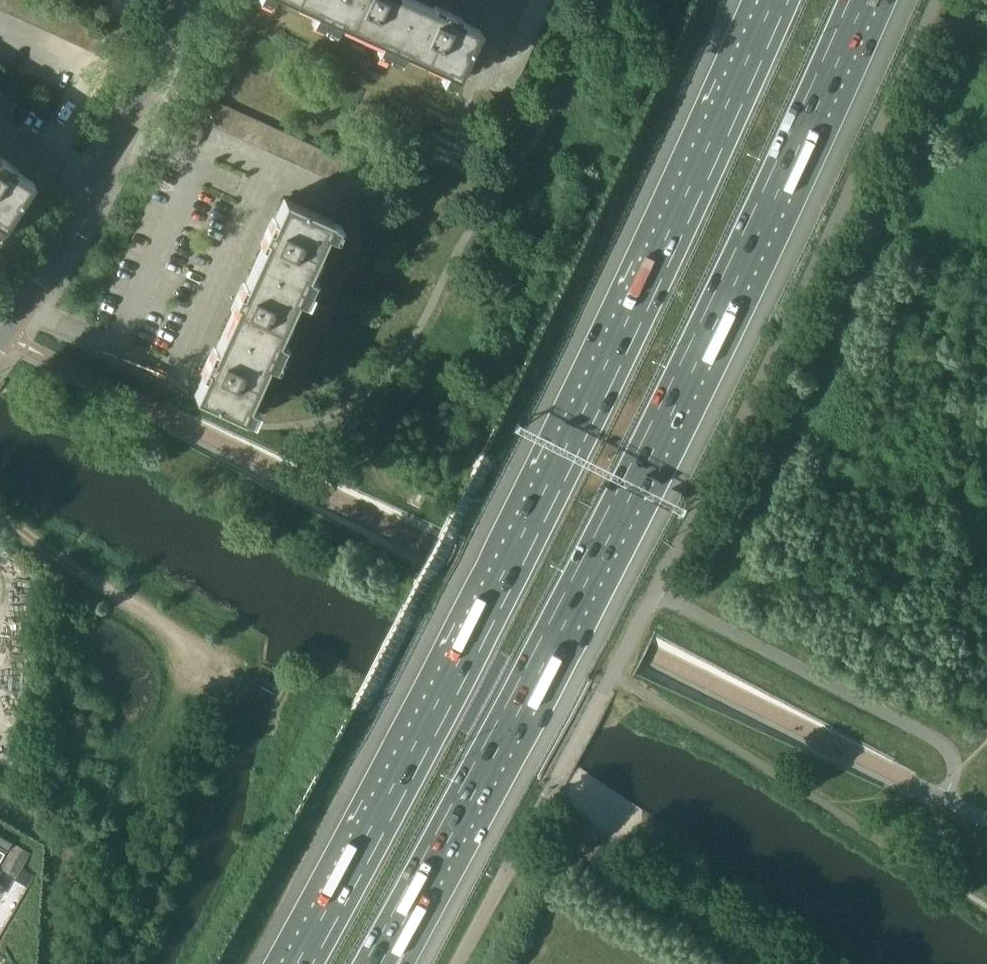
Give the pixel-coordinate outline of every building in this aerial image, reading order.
[(2,9),(12,14),(19,0),(6,0),(2,9)] [(12,14),(23,19),(32,0),(19,0),(12,14)] [(23,19),(34,24),(44,2),(39,0),(32,0),(23,19)] [(328,16),(335,0),(292,0),(328,16)] [(328,16),(393,46),(414,0),(335,0),(328,16)] [(393,46),(459,76),(480,28),(451,15),(453,12),(444,8),(442,11),(418,0),(414,0),(393,46)] [(552,0),(529,0),(528,2),(550,12),(555,1),(552,0)] [(44,2),(34,24),(45,29),(55,7),(44,2)] [(55,7),(45,29),(56,34),(65,12),(55,7)] [(65,12),(56,34),(67,39),(76,17),(65,12)] [(518,24),(540,34),(545,23),(523,13),(518,24)] [(76,17),(67,39),(77,44),(87,22),(76,17)] [(77,44),(88,49),(98,27),(87,22),(77,44)] [(98,27),(88,49),(99,54),(109,32),(100,28),(98,27)] [(116,56),(123,39),(110,33),(103,50),(116,56)] [(535,45),(513,35),(508,46),(530,56),(535,45)] [(530,56),(508,46),(503,57),(525,67),(530,56)] [(525,67),(503,57),(498,68),(520,78),(525,67)] [(520,78),(498,68),(493,79),(515,89),(520,78)] [(515,89),(493,79),(488,90),(510,100),(515,89)] [(209,123),(219,100),(197,90),(187,113),(209,123)] [(230,105),(219,100),(209,123),(219,128),(230,105)] [(230,105),(219,128),(230,133),(240,110),(230,105)] [(251,115),(240,110),(230,133),(241,137),(251,115)] [(204,134),(209,123),(187,113),(182,124),(204,134)] [(241,137),(252,142),(262,120),(251,115),(241,137)] [(273,125),(262,120),(252,142),(263,147),(273,125)] [(204,134),(182,124),(177,135),(199,145),(204,134)] [(284,129),(273,125),(263,147),(274,152),(284,129)] [(284,129),(274,152),(284,157),(295,134),(284,129)] [(305,139),(295,134),(284,157),(295,162),(305,139)] [(305,139),(295,162),(306,167),(316,144),(305,139)] [(327,149),(316,144),(306,167),(317,172),(327,149)] [(338,154),(327,149),(317,172),(328,176),(338,154)] [(349,159),(338,154),(328,176),(339,181),(349,159)] [(6,226),(35,182),(8,164),(10,162),(1,156),(0,158),(0,222),(6,226)] [(349,159),(339,181),(349,186),(360,164),(349,159)] [(268,235),(255,263),(302,285),(332,219),(285,197),(272,226),(269,224),(264,234),(268,235)] [(238,300),(225,328),(272,350),(302,285),(255,263),(242,291),(239,289),(235,298),(238,300)] [(195,394),(242,416),(245,410),(272,350),(225,328),(213,355),(210,354),(205,363),(209,365),(195,394)] [(16,874),(23,863),(28,853),(14,843),(0,866),(0,867),(15,876),(16,874)]
